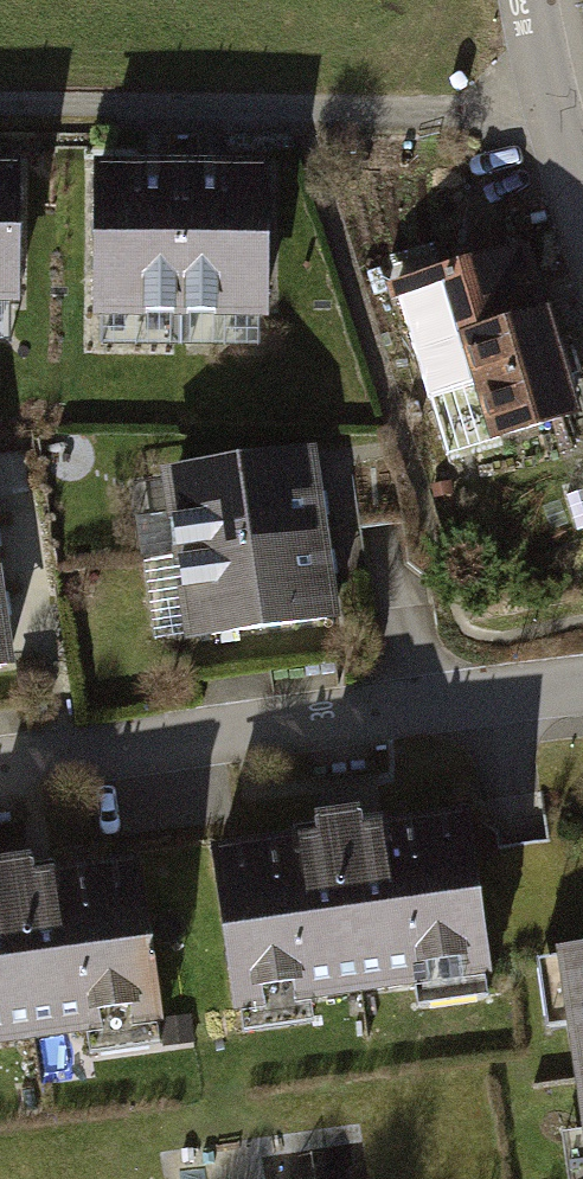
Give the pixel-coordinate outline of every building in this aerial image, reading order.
[(265,157),(100,156),(99,308),(264,309),(265,157)] [(0,157),(0,294),(10,294),(9,157),(0,157)] [(519,250),(399,287),(450,451),(570,414),(519,250)] [(331,607),(306,437),(151,459),(176,629),(331,607)] [(0,605),(0,654),(8,653),(0,605)] [(457,797),(203,831),(225,997),(479,963),(457,797)] [(0,865),(0,1031),(153,1012),(133,849),(0,865)] [(553,933),(582,1168),(582,929),(553,933)] [(326,1140),(216,1145),(217,1178),(327,1178),(326,1140)]
